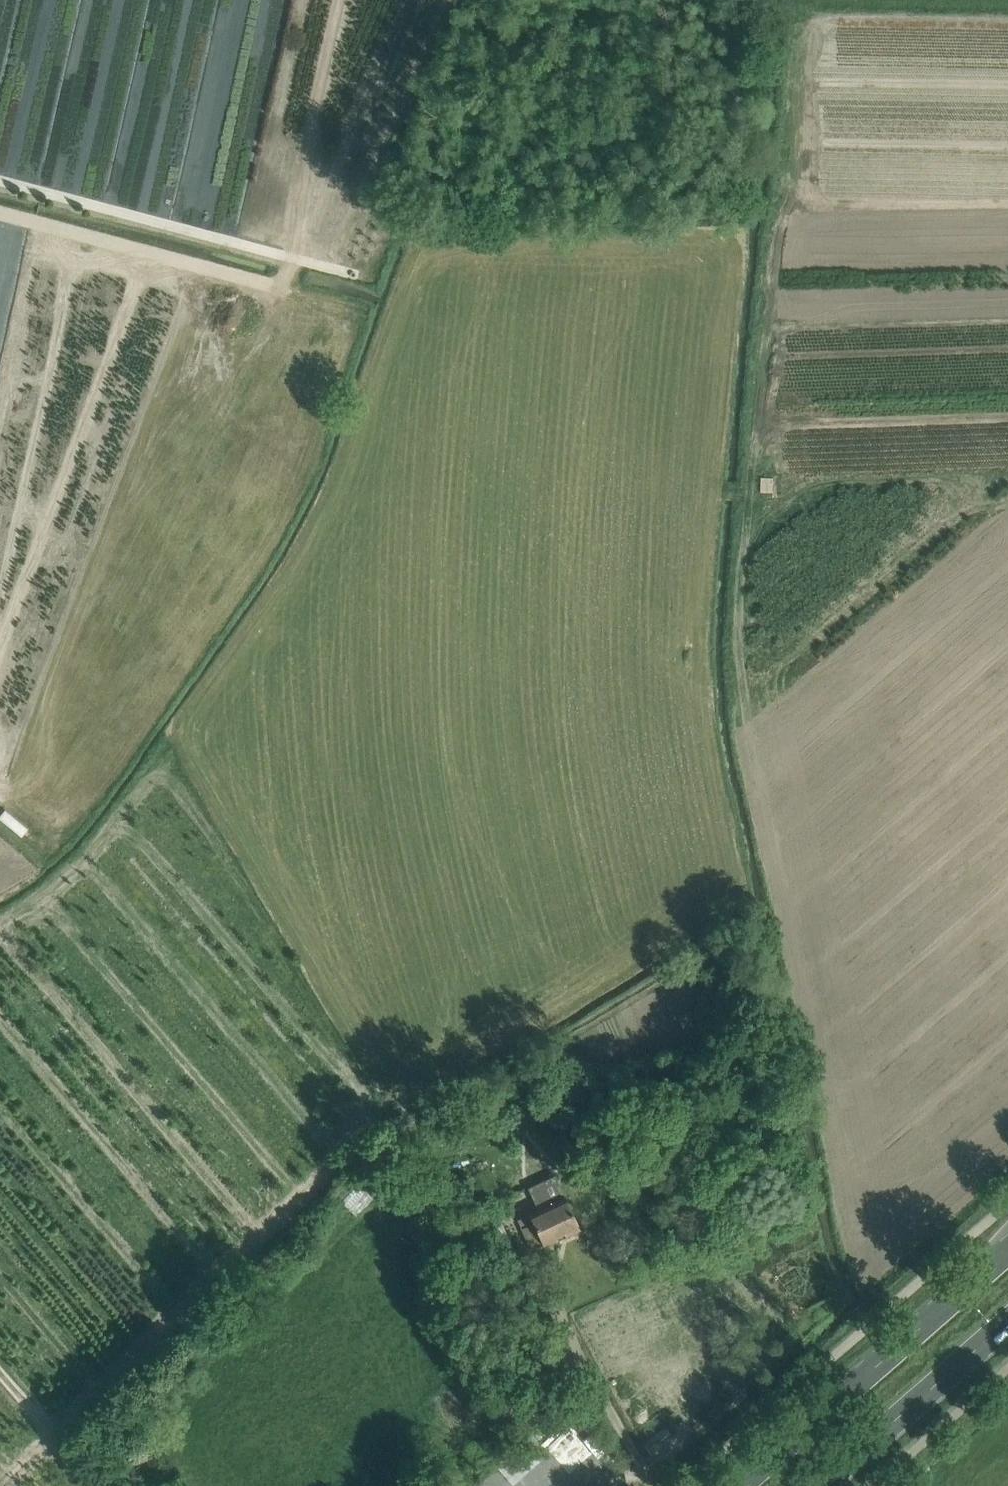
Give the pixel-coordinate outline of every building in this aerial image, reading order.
[(23,227),(0,221),(0,333),(25,241),(20,239),(23,227)] [(555,1175),(528,1187),(538,1209),(530,1213),(534,1222),(522,1228),(532,1249),(544,1244),(544,1245),(581,1228),(566,1196),(566,1197),(555,1175)] [(480,1485),(503,1485),(492,1475),(480,1485)]
